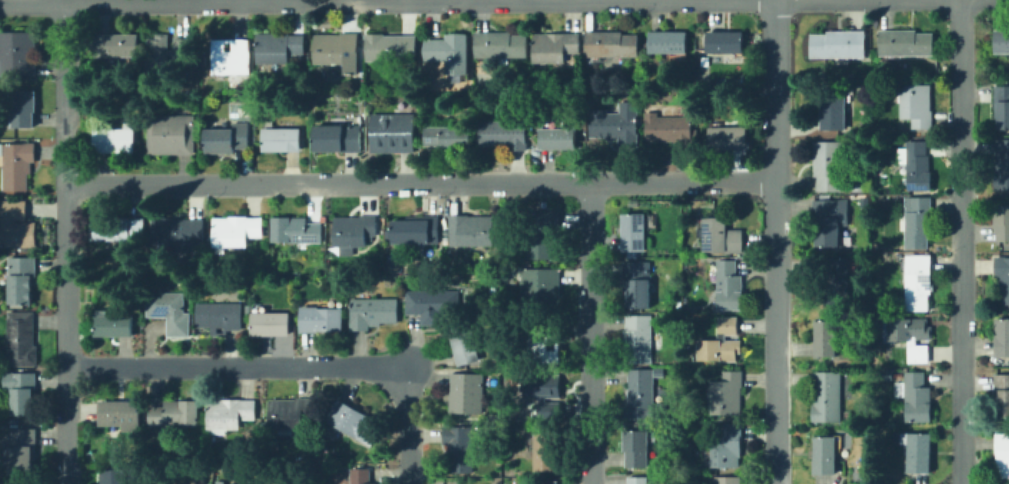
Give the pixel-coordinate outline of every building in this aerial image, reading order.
[(933,30),(933,55),(882,54),(882,30),(933,30)] [(687,54),(653,54),(653,31),(687,31),(687,54)] [(863,59),(812,58),(812,31),(864,31),(863,59)] [(995,31),(1008,31),(1008,53),(995,53),(995,31)] [(745,33),(745,54),(709,52),(710,32),(745,33)] [(1,75),(1,33),(38,33),(37,75),(1,75)] [(566,55),(566,66),(556,66),(555,61),(535,62),(534,35),(579,33),(580,55),(566,55)] [(93,57),(93,34),(141,35),(141,57),(93,57)] [(470,34),(470,76),(448,76),(448,61),(428,61),(428,41),(448,41),(448,34),(470,34)] [(528,58),(478,58),(478,34),(528,35),(528,58)] [(641,55),(589,55),(589,34),(641,34),(641,55)] [(261,35),(308,35),(308,59),(292,58),(292,64),(261,64),(261,35)] [(361,65),(361,75),(348,75),(348,65),(317,65),(317,36),(361,36),(361,65)] [(418,37),(418,63),(368,63),(368,37),(418,37)] [(187,50),(187,59),(170,59),(170,67),(152,67),(152,39),(170,39),(170,50),(177,50),(177,38),(187,38),(187,50)] [(254,39),(254,76),(214,76),(214,39),(254,39)] [(911,116),(901,116),(901,85),(931,85),(931,126),(911,126),(911,116)] [(994,86),(1008,86),(1008,126),(998,126),(998,117),(994,117),(994,86)] [(16,101),(9,101),(9,92),(38,91),(38,125),(16,125),(16,101)] [(845,95),(845,130),(822,130),(822,95),(845,95)] [(640,113),(639,145),(621,145),(621,138),(592,138),(592,113),(640,113)] [(414,114),(413,152),(371,152),(371,114),(414,114)] [(150,153),(150,115),(187,115),(187,153),(150,153)] [(578,130),(578,149),(543,149),(543,130),(566,130),(566,117),(578,117),(578,130)] [(692,119),(692,147),(676,146),(676,140),(648,140),(648,119),(692,119)] [(529,121),(529,151),(513,151),(513,145),(483,145),(483,121),(529,121)] [(237,129),(236,124),(248,123),(249,152),(207,152),(207,129),(237,129)] [(126,155),(97,155),(97,131),(126,131),(126,124),(137,124),(137,155),(126,155)] [(474,151),(445,151),(445,146),(425,146),(425,124),(454,124),(454,128),(474,128),(474,151)] [(315,127),(359,125),(360,150),(316,152),(315,127)] [(746,148),(712,151),(710,128),(745,126),(746,148)] [(301,128),(301,151),(265,152),(265,129),(301,128)] [(928,142),(928,190),(907,190),(907,163),(902,163),(902,149),(907,149),(907,142),(928,142)] [(996,142),(1008,142),(1008,190),(996,190),(996,142)] [(6,155),(0,155),(0,143),(37,143),(37,163),(32,163),(32,190),(6,190),(6,155)] [(841,190),(815,190),(814,144),(840,144),(841,190)] [(863,177),(863,192),(853,192),(853,177),(863,177)] [(905,250),(905,199),(930,199),(930,250),(905,250)] [(1,247),(0,225),(0,203),(27,202),(28,222),(35,221),(37,245),(1,247)] [(814,202),(847,202),(846,218),(839,218),(839,246),(814,246),(814,202)] [(997,204),(1008,204),(1008,240),(998,240),(997,204)] [(562,211),(562,260),(530,260),(530,211),(562,211)] [(648,215),(648,252),(625,252),(625,215),(648,215)] [(496,217),(495,246),(451,245),(452,216),(496,217)] [(97,241),(97,217),(149,217),(149,241),(97,241)] [(264,217),(264,237),(249,237),(249,248),(215,248),(215,217),(264,217)] [(366,248),(337,248),(336,217),(377,217),(377,240),(366,240),(366,248)] [(194,243),(194,250),(178,250),(178,243),(155,243),(155,218),(206,218),(206,243),(194,243)] [(274,218),(308,218),(308,223),(322,223),(322,243),(274,243),(274,218)] [(442,242),(397,242),(397,218),(442,218),(442,242)] [(725,218),(725,230),(744,230),(744,252),(704,252),(704,218),(725,218)] [(12,304),(11,258),(37,257),(38,275),(34,276),(35,303),(12,304)] [(932,257),(934,309),(908,310),(906,258),(932,257)] [(998,257),(1008,257),(1008,305),(1000,306),(998,257)] [(849,260),(849,301),(828,301),(828,275),(817,275),(817,260),(849,260)] [(736,261),(737,278),(742,278),(745,306),(722,308),(717,263),(736,261)] [(654,308),(626,308),(626,262),(654,262),(654,308)] [(565,269),(565,308),(526,308),(526,269),(565,269)] [(455,315),(409,315),(409,290),(455,291),(455,315)] [(148,293),(186,292),(187,312),(191,312),(191,336),(169,336),(169,317),(149,317),(148,293)] [(399,301),(398,326),(373,325),(373,330),(352,329),(354,299),(399,301)] [(200,303),(244,305),(243,330),(216,328),(216,330),(198,329),(200,303)] [(304,307),(343,308),(342,333),(304,332),(304,307)] [(8,312),(35,312),(36,346),(39,346),(40,365),(10,366),(8,312)] [(255,312),(289,313),(288,337),(254,336),(255,312)] [(98,337),(97,316),(133,315),(134,336),(98,337)] [(655,364),(629,364),(629,317),(655,317),(655,364)] [(699,359),(699,340),(719,340),(719,319),(738,318),(738,342),(740,342),(740,353),(736,353),(736,359),(699,359)] [(921,341),(921,345),(929,345),(930,361),(909,362),(908,343),(913,342),(913,341),(886,341),(886,322),(928,320),(929,339),(928,339),(928,341),(921,341)] [(996,320),(1008,320),(1008,356),(996,356),(996,320)] [(840,323),(837,356),(814,354),(817,321),(840,323)] [(471,363),(459,365),(452,333),(461,331),(461,327),(474,324),(481,356),(470,358),(471,363)] [(562,364),(528,364),(528,326),(562,326),(562,364)] [(656,377),(656,366),(666,366),(666,377),(656,377)] [(880,379),(880,369),(891,368),(891,379),(880,379)] [(666,404),(666,419),(627,418),(627,404),(630,404),(630,370),(654,370),(654,404),(666,404)] [(12,415),(12,390),(5,391),(5,373),(38,372),(38,390),(34,390),(34,415),(12,415)] [(842,420),(816,421),(814,373),(840,372),(842,420)] [(924,372),(924,387),(931,387),(931,422),(907,422),(907,397),(897,397),(897,384),(907,384),(907,372),(924,372)] [(486,376),(484,414),(451,412),(453,374),(486,376)] [(552,397),(552,402),(562,402),(562,419),(542,419),(542,399),(528,399),(528,376),(561,375),(562,397),(552,397)] [(997,376),(1008,377),(1008,415),(995,414),(997,376)] [(742,413),(713,413),(713,381),(742,381),(742,413)] [(271,430),(271,400),(317,398),(318,415),(306,415),(306,429),(271,430)] [(382,423),(370,446),(327,420),(337,398),(382,423)] [(141,433),(126,433),(126,425),(101,425),(100,400),(141,400),(141,433)] [(150,426),(150,406),(165,405),(165,401),(200,400),(201,424),(150,426)] [(209,429),(209,401),(257,400),(257,420),(242,421),(242,428),(209,429)] [(744,424),(744,467),(712,467),(712,424),(744,424)] [(476,428),(476,470),(451,470),(451,445),(446,445),(446,427),(476,428)] [(11,477),(11,428),(38,428),(38,450),(34,450),(35,476),(11,477)] [(650,431),(650,468),(627,468),(627,431),(650,431)] [(995,434),(1008,433),(1008,476),(998,477),(995,434)] [(933,445),(933,472),(909,471),(909,445),(902,445),(902,434),(933,434),(933,445)] [(557,435),(557,470),(537,470),(537,435),(557,435)] [(841,438),(841,453),(836,453),(835,473),(814,473),(816,437),(841,438)] [(378,483),(353,483),(353,469),(372,469),(373,483),(378,483)] [(138,472),(138,483),(109,483),(109,472),(138,472)] [(239,474),(234,483),(257,483),(239,474)] [(623,483),(645,483),(645,475),(623,475),(623,483)] [(739,475),(712,475),(712,483),(739,483),(739,475)]
